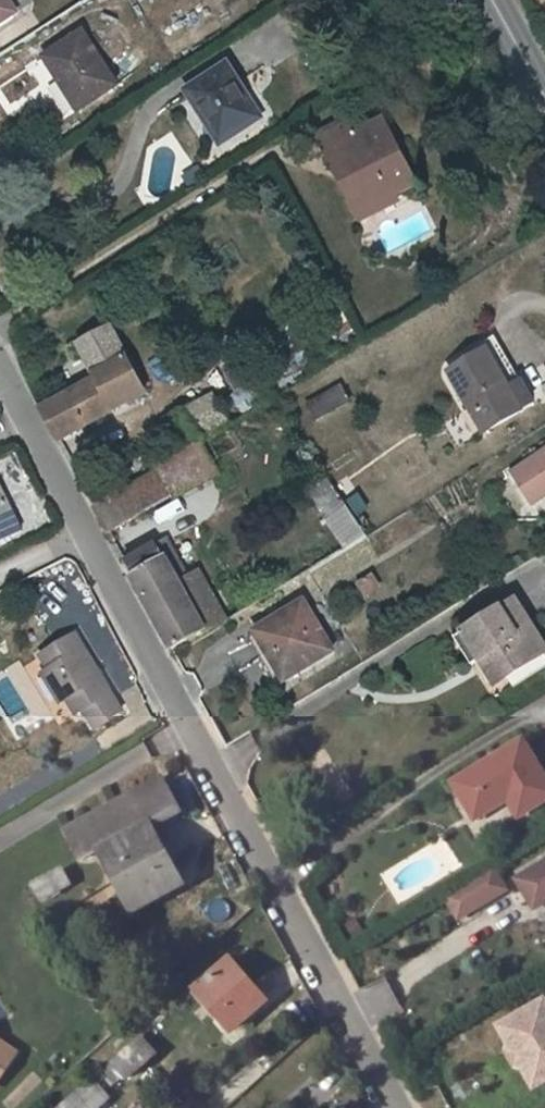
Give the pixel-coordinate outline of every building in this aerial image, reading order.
[(17,21),(3,0),(0,0),(0,33),(17,21)] [(67,116),(105,90),(72,43),(40,62),(54,82),(47,87),(67,116)] [(208,149),(247,125),(216,73),(178,96),(208,149)] [(344,119),(311,142),(331,173),(339,168),(367,210),(393,192),(414,178),(378,122),(354,136),(344,119)] [(398,200),(393,192),(367,210),(339,168),(331,173),(362,223),(398,200)] [(40,423),(58,453),(145,407),(112,343),(82,359),(99,394),(40,423)] [(519,352),(468,383),(499,439),(544,412),(544,399),(519,352)] [(184,409),(199,438),(224,425),(209,396),(184,409)] [(350,412),(342,398),(307,417),(315,433),(350,412)] [(95,520),(109,546),(192,498),(178,471),(95,520)] [(522,485),(538,514),(544,510),(544,471),(522,485)] [(364,551),(326,494),(308,504),(341,564),(364,551)] [(19,537),(0,503),(0,546),(19,537)] [(119,566),(167,656),(223,625),(204,593),(182,604),(153,548),(119,566)] [(285,583),(291,598),(314,588),(308,574),(285,583)] [(361,599),(378,588),(370,574),(352,585),(361,599)] [(301,612),(249,640),(263,668),(275,661),(290,684),(330,661),(301,612)] [(544,673),(544,666),(518,615),(452,652),(466,679),(476,672),(492,703),(544,673)] [(54,649),(62,662),(81,694),(89,707),(94,705),(105,722),(131,707),(87,630),(54,649)] [(68,699),(81,694),(62,662),(53,668),(68,699)] [(521,752),(449,791),(471,831),(502,815),(509,828),(544,810),(544,797),(521,752)] [(155,776),(58,831),(74,861),(92,852),(127,915),(178,886),(145,824),(173,805),(155,776)] [(51,869),(22,887),(31,901),(59,883),(51,869)] [(514,887),(531,916),(544,908),(544,869),(514,887)] [(492,877),(465,893),(477,915),(505,898),(492,877)] [(465,893),(444,905),(456,926),(477,915),(465,893)] [(256,1001),(221,956),(190,979),(227,1028),(256,1001)] [(541,1007),(495,1032),(507,1055),(516,1071),(527,1092),(544,1083),(544,1016),(541,1007)] [(137,1038),(93,1074),(101,1085),(116,1075),(118,1076),(147,1051),(137,1038)] [(11,1056),(0,1049),(0,1073),(11,1056)] [(507,1055),(502,1057),(511,1073),(516,1071),(507,1055)] [(106,1104),(88,1079),(50,1107),(101,1107),(106,1104)]
